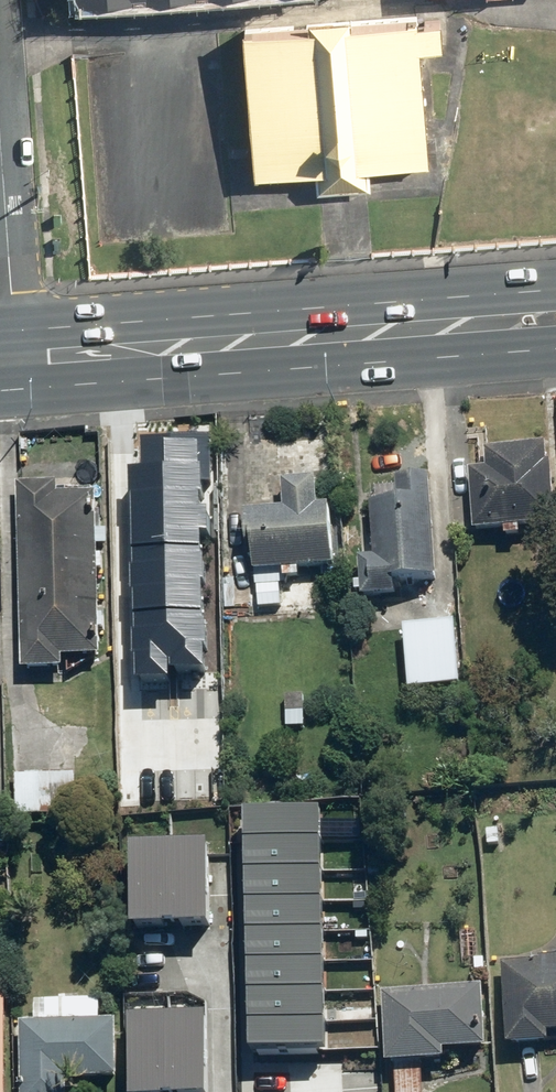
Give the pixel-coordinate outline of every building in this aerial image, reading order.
[(428,26),(252,38),(261,178),(437,167),(428,26)] [(140,461),(129,461),(129,490),(197,488),(199,488),(198,434),(140,435),(140,461)] [(472,469),(477,530),(555,524),(555,480),(555,463),(551,463),(549,444),(487,449),(488,468),(472,469)] [(401,500),(372,503),(377,556),(362,557),(365,597),(398,594),(397,582),(440,578),(431,475),(399,477),(401,500)] [(286,508),(246,510),(249,558),(256,558),(256,571),(336,566),(332,505),(320,506),(318,477),(284,479),(286,508)] [(58,482),(18,483),(23,669),(66,668),(66,657),(104,656),(99,491),(59,492),(58,482)] [(197,488),(129,490),(131,545),(198,543),(199,543),(197,488)] [(198,543),(131,545),(133,609),(199,607),(200,607),(198,543)] [(199,607),(133,609),(135,675),(168,674),(168,663),(201,662),(199,607)] [(402,624),(408,692),(460,687),(454,619),(402,624)] [(242,804),(242,833),(318,833),(318,803),(242,804)] [(130,835),(132,922),(200,921),(197,833),(130,835)] [(318,833),(242,833),(242,863),(319,862),(319,833),(318,833)] [(320,893),(319,862),(242,863),(242,893),(320,893)] [(320,893),(242,893),(243,925),(320,924),(320,893)] [(320,924),(243,925),(243,955),(321,954),(320,924)] [(321,954),(243,955),(243,984),(322,984),(321,954)] [(504,963),(510,1046),(553,1043),(552,1034),(555,1033),(555,956),(542,957),(542,960),(504,963)] [(322,1012),(322,984),(243,984),(244,1013),(322,1012)] [(485,986),(384,992),(389,1064),(448,1060),(448,1050),(489,1048),(485,986)] [(9,992),(0,992),(0,1091),(9,1091),(9,992)] [(130,1091),(197,1091),(195,1006),(128,1008),(130,1091)] [(322,1012),(244,1013),(244,1042),(322,1041),(322,1012)] [(22,1022),(24,1091),(71,1091),(70,1080),(121,1079),(120,1019),(22,1022)]
